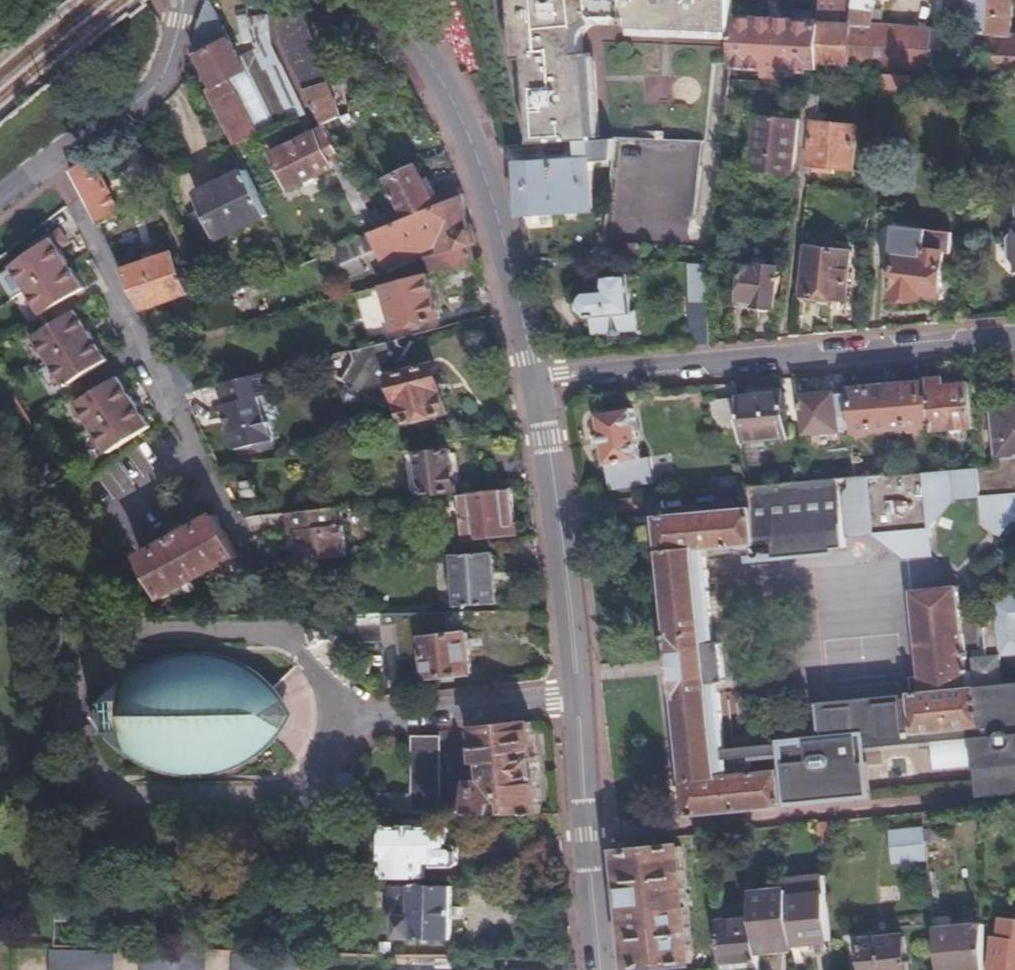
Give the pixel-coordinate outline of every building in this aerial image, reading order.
[(271,33),(267,0),(252,0),(257,35),(271,33)] [(578,141),(594,140),(589,56),(578,55),(579,37),(583,28),(595,20),(604,16),(630,15),(630,28),(732,31),(732,19),(732,0),(497,0),(524,107),(533,144),(578,141)] [(817,23),(815,65),(848,66),(855,0),(840,0),(838,14),(838,24),(817,23)] [(848,66),(881,66),(940,69),(941,58),(942,48),(943,28),(881,24),(882,10),(873,9),(874,0),(855,0),(848,66)] [(963,54),(986,55),(991,0),(968,0),(963,54)] [(986,55),(984,72),(1014,75),(1014,37),(1010,36),(1013,0),(991,0),(986,55)] [(191,44),(195,52),(217,101),(236,142),(252,137),(306,115),(273,47),(271,33),(252,43),(253,52),(234,61),(205,3),(196,20),(191,44)] [(304,13),(282,18),(283,38),(322,121),(340,114),(334,96),(339,93),(337,82),(330,83),(304,13)] [(818,13),(817,23),(838,24),(838,14),(818,13)] [(732,19),(732,31),(732,66),(761,67),(762,73),(782,74),(782,69),(815,70),(815,65),(817,23),(732,19)] [(955,49),(942,48),(941,58),(955,59),(955,49)] [(955,59),(941,58),(940,69),(962,70),(963,59),(955,59)] [(915,76),(882,74),(881,86),(914,88),(915,76)] [(801,117),(798,145),(811,146),(809,164),(851,169),(856,128),(817,124),(820,92),(803,90),(801,117)] [(750,168),(794,175),(798,145),(801,117),(757,111),(750,168)] [(337,151),(325,126),(271,152),(287,187),(333,167),(328,155),(337,151)] [(254,148),(252,137),(236,142),(240,153),(254,148)] [(532,243),(533,259),(556,259),(553,209),(596,206),(594,161),(616,160),(618,138),(594,140),(578,141),(579,160),(520,164),(523,212),(525,213),(525,226),(528,226),(529,243),(532,243)] [(328,155),(333,167),(336,169),(340,177),(348,173),(337,151),(328,155)] [(436,197),(419,164),(387,182),(404,216),(438,202),(436,197)] [(269,215),(247,168),(197,192),(205,208),(217,234),(219,238),(269,215)] [(358,215),(366,212),(358,195),(348,173),(340,177),(358,215)] [(101,179),(80,193),(82,197),(105,242),(112,239),(109,234),(116,230),(110,217),(118,213),(101,179)] [(463,192),(461,186),(436,197),(438,202),(458,194),(463,192)] [(404,216),(330,247),(343,276),(379,261),(381,264),(434,243),(437,254),(423,257),(427,274),(456,267),(472,262),(468,245),(471,244),(458,194),(438,202),(404,216)] [(217,234),(205,208),(191,215),(204,241),(217,234)] [(22,284),(27,292),(69,266),(57,247),(66,241),(58,229),(35,243),(36,244),(8,261),(10,265),(7,267),(18,286),(22,284)] [(949,253),(951,233),(894,229),(891,257),(899,258),(894,300),(902,301),(904,307),(910,307),(913,302),(923,303),(923,295),(940,297),(945,253),(949,253)] [(1012,235),(1006,241),(1007,260),(1014,267),(1014,235),(1012,235)] [(845,300),(849,253),(807,249),(802,296),(845,300)] [(173,253),(119,271),(138,309),(154,304),(156,311),(163,309),(161,301),(186,294),(173,253)] [(764,259),(756,258),(744,257),(741,295),(754,297),(753,306),(758,307),(759,310),(765,311),(767,308),(772,308),(777,260),(764,259)] [(493,282),(488,258),(479,261),(477,261),(485,284),(493,282)] [(472,262),(456,267),(461,289),(485,284),(477,261),(472,262)] [(693,316),(693,347),(710,346),(713,264),(705,264),(703,316),(693,316)] [(69,266),(27,292),(40,312),(41,312),(49,324),(32,334),(34,339),(76,312),(74,308),(73,309),(65,297),(82,286),(69,266)] [(614,278),(629,278),(628,270),(614,271),(614,278)] [(427,274),(384,286),(395,329),(439,319),(427,274)] [(632,278),(629,278),(614,278),(608,279),(609,291),(589,291),(584,298),(585,314),(589,318),(595,318),(597,336),(641,332),(639,312),(635,312),(632,278)] [(76,312),(34,339),(50,364),(92,337),(76,312)] [(437,328),(425,331),(428,345),(441,342),(437,328)] [(92,337),(50,364),(63,384),(73,377),(104,358),(92,337)] [(384,389),(393,388),(400,422),(446,412),(434,364),(390,374),(390,377),(381,379),(384,389)] [(917,367),(887,369),(893,431),(912,429),(914,434),(922,433),(926,428),(933,427),(930,397),(926,397),(925,383),(919,384),(917,367)] [(854,404),(849,405),(850,416),(856,416),(858,434),(864,438),(870,437),(873,433),(893,431),(887,369),(856,372),(858,390),(853,390),(854,404)] [(260,372),(220,382),(225,403),(219,404),(231,449),(252,443),(258,447),(267,445),(271,439),(266,421),(262,422),(256,396),(265,394),(260,372)] [(90,397),(118,379),(115,375),(87,392),(90,397)] [(73,377),(63,384),(70,397),(81,390),(73,377)] [(91,430),(133,404),(118,379),(90,397),(87,392),(84,394),(73,400),(91,430)] [(930,397),(933,427),(935,427),(935,429),(974,425),(970,385),(946,387),(945,379),(929,379),(930,397)] [(81,390),(70,397),(73,400),(84,394),(81,390)] [(807,434),(842,430),(838,395),(824,396),(823,394),(818,394),(818,390),(806,391),(806,395),(802,396),(807,434)] [(786,392),(740,397),(740,403),(743,429),(744,442),(790,437),(786,392)] [(743,429),(740,403),(716,405),(718,431),(743,429)] [(145,425),(133,404),(91,430),(104,450),(145,425)] [(725,750),(719,695),(718,682),(726,680),(723,644),(714,644),(712,632),(705,551),(760,546),(762,562),(837,553),(837,548),(846,547),(847,536),(876,533),(905,557),(933,554),(930,527),(961,490),(981,489),(983,521),(1000,535),(1014,519),(1014,406),(993,408),(997,466),(985,467),(875,477),(856,479),(807,484),(795,485),(750,489),(751,500),(752,509),(659,519),(673,660),(674,677),(686,815),(782,805),(779,767),(727,772),(725,750)] [(642,460),(635,411),(599,417),(612,491),(655,484),(652,458),(642,460)] [(449,466),(448,449),(418,452),(423,493),(456,489),(454,465),(449,466)] [(807,484),(805,458),(794,459),(795,485),(807,484)] [(855,465),(856,479),(875,477),(874,463),(855,465)] [(248,480),(235,481),(237,498),(250,497),(248,480)] [(691,484),(692,494),(724,491),(723,481),(691,484)] [(512,520),(508,488),(457,493),(462,537),(484,536),(485,528),(510,526),(512,520)] [(302,544),(304,562),(346,558),(343,526),(337,527),(335,508),(291,513),(293,531),(300,530),(302,544)] [(291,513),(284,513),(287,532),(293,531),(291,513)] [(211,514),(137,554),(162,597),(179,588),(176,583),(214,561),(217,566),(236,556),(211,514)] [(293,531),(287,532),(288,546),(302,544),(300,530),(293,531)] [(492,552),(452,554),(454,605),(495,602),(492,552)] [(1014,599),(1001,599),(977,619),(961,619),(957,586),(909,593),(920,692),(914,692),(914,696),(917,731),(983,725),(984,732),(988,778),(1014,775),(1014,683),(1004,684),(969,687),(966,658),(1002,655),(1003,670),(1014,669),(1014,597),(1014,599)] [(424,655),(426,667),(427,677),(473,672),(468,633),(452,635),(450,611),(380,613),(381,626),(396,624),(400,658),(424,655)] [(380,613),(347,614),(348,642),(381,641),(381,626),(380,613)] [(718,682),(719,695),(734,694),(729,630),(712,632),(714,644),(723,644),(726,680),(718,682)] [(1004,684),(1003,670),(1002,655),(966,658),(969,687),(1004,684)] [(105,693),(99,704),(99,718),(104,734),(116,749),(142,766),(172,776),(199,773),(226,771),(252,761),(281,738),(296,718),(289,706),(272,690),(244,671),(215,659),(184,656),(147,665),(119,679),(105,693)] [(782,805),(874,796),(870,757),(859,758),(858,745),(918,739),(917,731),(914,696),(908,697),(908,692),(820,701),(825,740),(725,750),(727,772),(779,767),(782,805)] [(532,719),(476,726),(479,756),(475,757),(476,764),(482,764),(484,781),(468,781),(468,812),(487,811),(486,802),(498,802),(498,811),(532,811),(540,812),(532,719)] [(917,731),(918,739),(984,732),(983,725),(917,731)] [(410,796),(410,812),(436,812),(437,737),(411,736),(410,796)] [(354,773),(334,773),(335,811),(355,811),(354,773)] [(375,796),(375,812),(410,812),(410,796),(375,796)] [(941,823),(941,813),(924,814),(926,824),(941,823)] [(828,819),(818,819),(820,840),(829,839),(828,819)] [(381,854),(381,876),(387,876),(423,875),(423,861),(434,860),(434,864),(453,864),(455,860),(456,845),(454,842),(449,842),(450,825),(382,824),(382,829),(372,828),(364,832),(361,839),(361,847),(366,852),(372,855),(381,854)] [(923,827),(923,825),(888,828),(891,862),(927,858),(925,839),(923,827)] [(946,825),(923,827),(925,839),(946,837),(946,825)] [(688,897),(681,840),(619,846),(635,967),(695,960),(688,904),(674,905),(673,899),(688,897)] [(67,873),(55,873),(53,914),(66,914),(67,873)] [(450,886),(412,885),(412,913),(393,913),(393,938),(450,937),(450,886)] [(753,894),(755,916),(760,949),(797,944),(791,897),(790,889),(753,894)] [(791,897),(797,944),(830,939),(825,892),(791,897)] [(723,967),(724,969),(750,969),(762,968),(760,949),(755,916),(718,921),(723,967)] [(983,923),(960,923),(960,920),(952,920),(952,923),(941,923),(942,969),(983,969),(983,923)] [(994,936),(990,969),(1014,969),(1014,938),(994,936)] [(904,938),(861,942),(864,969),(908,969),(904,938)] [(566,958),(576,958),(576,946),(566,946),(566,958)] [(143,948),(142,969),(204,969),(204,949),(143,948)] [(51,969),(111,969),(111,950),(51,949),(51,969)] [(297,951),(235,949),(234,969),(296,969),(297,951)]
